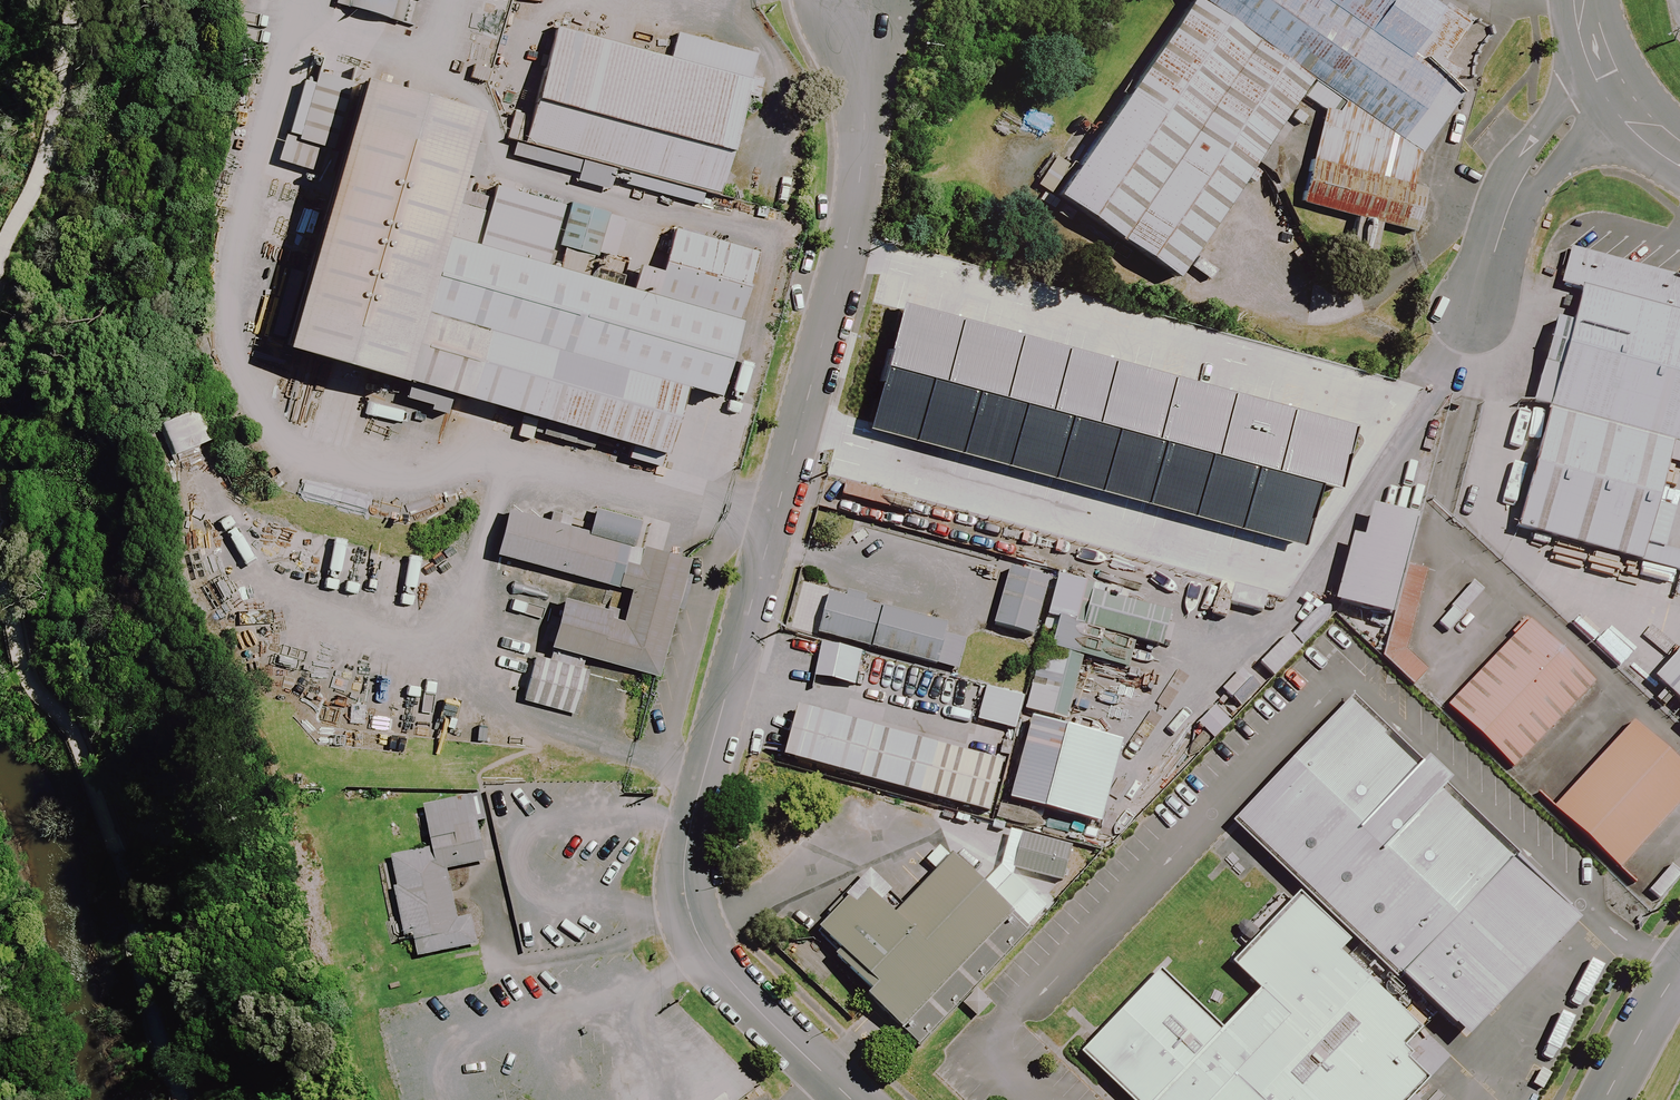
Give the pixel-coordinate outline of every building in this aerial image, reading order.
[(335,6),(403,24),(409,0),(336,0),(335,6)] [(1331,89),(1348,102),(1318,213),(1419,236),(1435,160),(1472,105),(1425,64),(1454,23),(1421,0),(1406,0),(1398,11),(1383,0),(1215,0),(1070,206),(1189,290),(1331,89)] [(769,85),(561,31),(530,150),(738,204),(769,85)] [(331,151),(351,85),(317,75),(299,136),(285,131),(275,164),(323,178),(330,153),(331,151)] [(486,107),(371,77),(298,356),(413,385),(416,374),(432,312),(452,235),(486,107)] [(555,184),(486,166),(469,234),(537,252),(555,184)] [(627,220),(571,204),(559,248),(615,263),(627,220)] [(751,235),(667,213),(649,282),(733,304),(751,235)] [(452,235),(432,312),(721,386),(741,309),(452,235)] [(1575,289),(1594,294),(1679,317),(1679,278),(1585,253),(1575,289)] [(984,277),(907,257),(891,320),(900,323),(897,332),(965,350),(984,277)] [(1594,294),(1561,416),(1679,448),(1679,317),(1594,294)] [(687,378),(432,312),(416,374),(671,440),(687,378)] [(1120,398),(1070,384),(1060,419),(1110,432),(1120,398)] [(217,440),(202,401),(157,418),(171,457),(217,440)] [(1019,404),(1011,436),(1047,445),(1055,413),(1019,404)] [(934,461),(945,473),(998,426),(988,414),(934,461)] [(1561,416),(1530,532),(1661,567),(1679,496),(1679,448),(1561,416)] [(1167,462),(1162,479),(1032,445),(1009,531),(1221,585),(1247,483),(1167,462)] [(627,534),(508,503),(496,549),(615,580),(627,534)] [(1393,620),(1406,565),(1417,522),(1373,510),(1363,543),(1353,541),(1336,604),(1393,620)] [(664,673),(693,561),(631,544),(621,581),(632,584),(624,612),(564,597),(551,644),(664,673)] [(1436,667),(1419,654),(1440,571),(1419,566),(1394,662),(1422,685),(1436,667)] [(1056,587),(1023,578),(1009,627),(1042,636),(1056,587)] [(1103,593),(1075,586),(1065,624),(1093,631),(1103,593)] [(970,636),(848,605),(838,642),(961,673),(970,636)] [(1610,688),(1542,627),(1459,718),(1527,779),(1610,688)] [(1151,650),(1073,630),(1066,657),(1144,678),(1151,650)] [(1657,679),(1679,700),(1679,654),(1657,679)] [(582,668),(534,655),(523,696),(572,708),(582,668)] [(1098,671),(1064,662),(1050,719),(1083,727),(1098,671)] [(1007,695),(999,717),(1015,722),(1022,700),(1007,695)] [(1446,1026),(1485,1064),(1609,933),(1368,706),(1244,837),(1311,900),(1246,968),(1279,998),(1242,1038),(1173,974),(1094,1057),(1140,1099),(1424,1099),(1443,1080),(1417,1056),(1446,1026)] [(1024,768),(825,717),(812,767),(1011,819),(1024,768)] [(1645,724),(1563,813),(1634,877),(1679,828),(1679,756),(1645,724)] [(1090,737),(1047,726),(1025,810),(1068,821),(1090,737)] [(485,863),(473,798),(413,810),(421,852),(391,858),(397,888),(393,888),(404,943),(414,941),(417,959),(448,953),(476,947),(471,919),(457,921),(447,871),(485,863)] [(1087,853),(1037,840),(1029,870),(1079,883),(1087,853)] [(918,1038),(1022,924),(963,870),(918,918),(881,884),(834,936),(896,993),(884,1007),(918,1038)]
